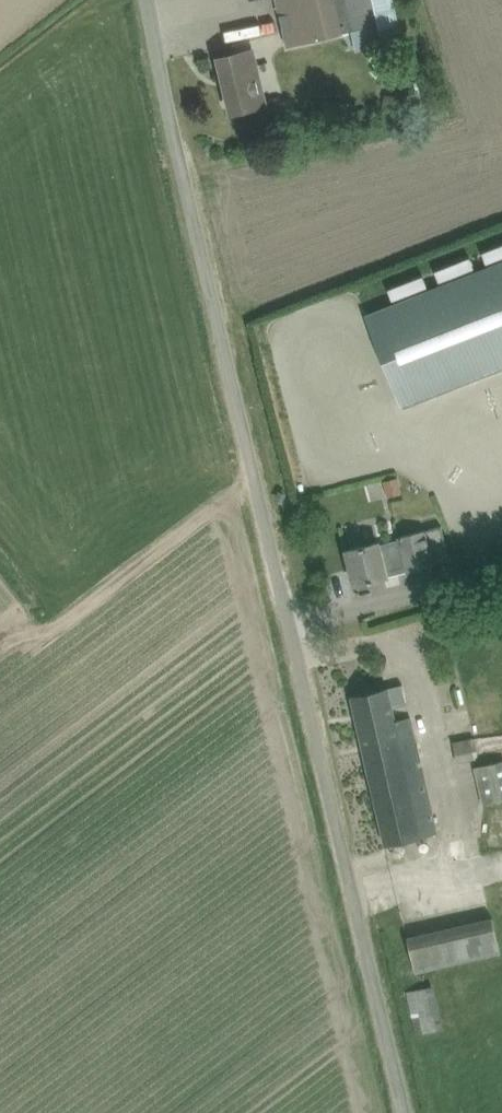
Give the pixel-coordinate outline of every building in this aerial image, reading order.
[(309,40),(341,33),(333,0),(277,0),(288,46),(309,40)] [(219,57),(232,112),(266,105),(253,51),(238,55),(237,53),(219,57)] [(365,313),(401,406),(501,367),(501,260),(365,313)] [(399,477),(384,481),(388,496),(403,492),(399,477)] [(380,541),(353,548),(346,550),(355,584),(376,579),(435,565),(426,529),(400,536),(401,540),(383,544),(380,541)] [(386,845),(438,833),(433,812),(412,716),(394,720),(387,688),(352,696),(386,845)] [(474,767),(483,806),(501,801),(501,761),(474,767)] [(413,969),(499,950),(491,914),(405,933),(413,969)] [(416,1034),(443,1028),(433,985),(406,992),(416,1034)]
